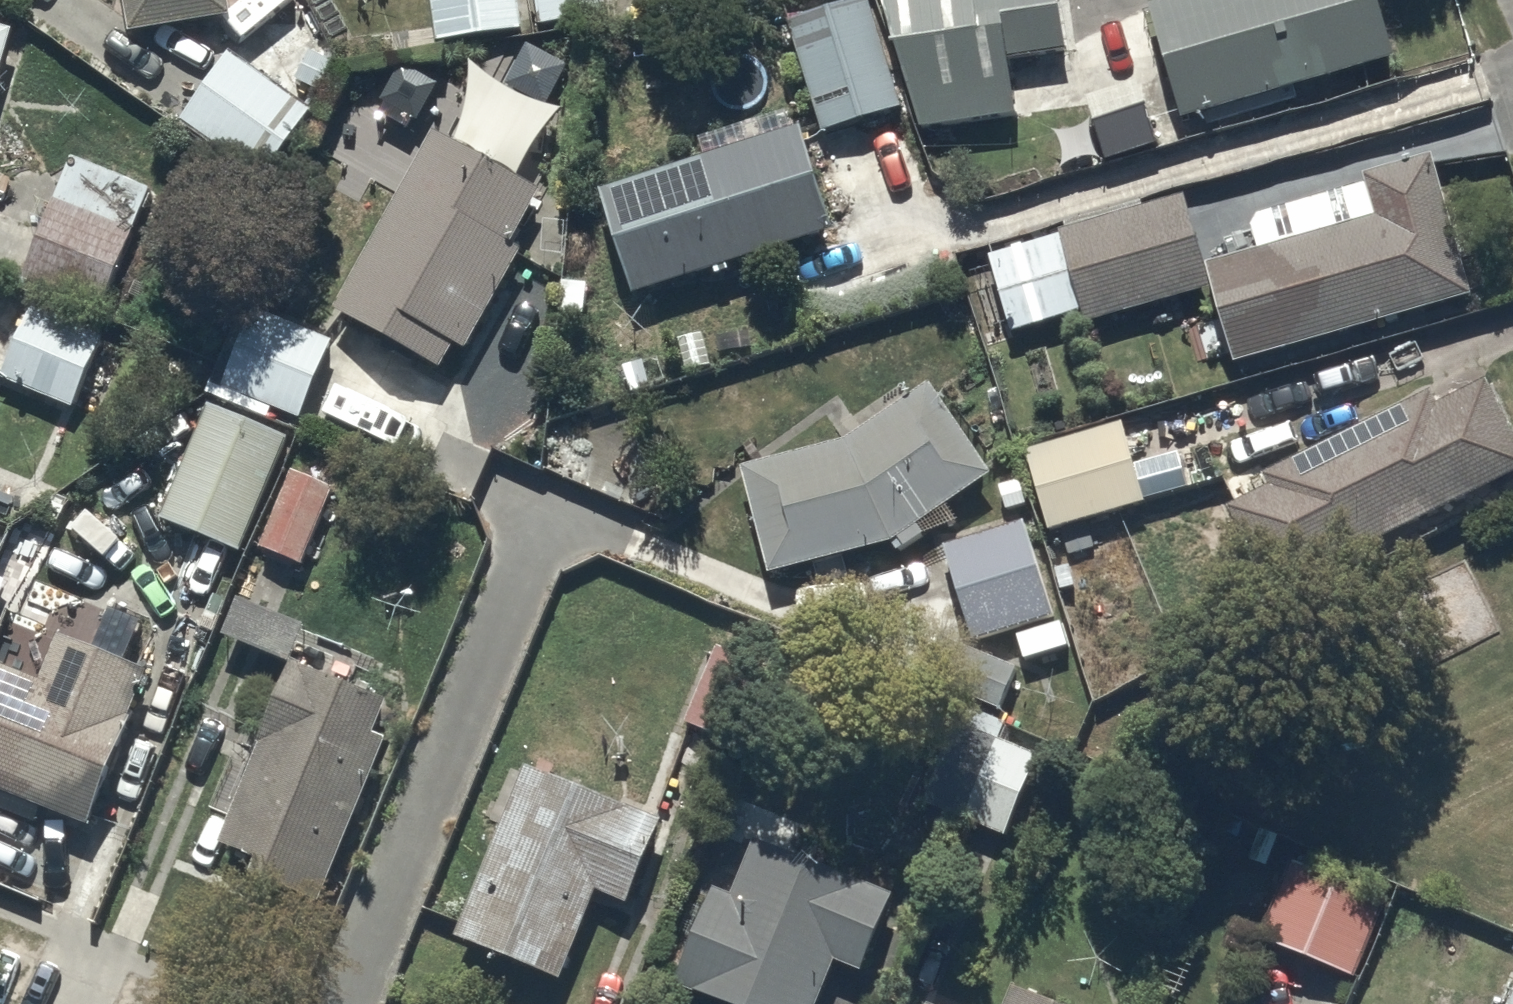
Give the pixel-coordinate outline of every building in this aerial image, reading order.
[(129,46),(232,32),(228,0),(122,0),(129,46)] [(435,49),(521,39),(516,0),(429,0),(435,49)] [(539,36),(607,26),(604,0),(534,0),(539,36)] [(995,71),(1021,68),(1025,106),(1067,101),(1063,63),(1078,61),(1070,0),(987,0),(995,71)] [(1148,19),(1181,136),(1396,75),(1375,0),(1216,0),(1148,19)] [(792,33),(823,145),(902,123),(871,11),(792,33)] [(0,45),(0,85),(12,48),(0,45)] [(310,122),(230,65),(180,134),(261,191),(310,122)] [(802,143),(599,205),(631,311),(834,249),(802,143)] [(509,259),(540,203),(434,144),(333,324),(442,385),(458,357),(467,362),(521,266),(509,259)] [(1249,230),(1286,361),(1473,309),(1433,165),(1365,184),(1369,197),(1249,230)] [(146,204),(68,175),(24,291),(101,321),(146,204)] [(1063,246),(990,267),(1012,345),(1083,325),(1086,336),(1212,300),(1185,203),(1061,238),(1063,246)] [(102,349),(30,320),(3,386),(75,416),(102,349)] [(236,363),(221,399),(301,432),(315,396),(236,363)] [(1272,598),(1512,468),(1512,433),(1486,378),(1436,401),(1428,387),(1264,471),(1270,482),(1226,504),(1272,598)] [(743,482),(773,585),(894,554),(901,566),(927,549),(919,537),(991,490),(929,397),(847,452),(743,482)] [(291,448),(208,415),(161,530),(244,564),(291,448)] [(1027,461),(1051,544),(1146,516),(1121,433),(1027,461)] [(334,494),(290,478),(261,558),(304,574),(334,494)] [(944,551),(974,653),(1051,631),(1021,529),(944,551)] [(299,637),(238,613),(222,651),(284,676),(299,637)] [(1018,673),(941,643),(923,690),(999,720),(1018,673)] [(0,676),(0,810),(87,842),(144,686),(56,653),(42,691),(0,676)] [(721,658),(719,663),(685,734),(734,757),(770,681),(721,658)] [(387,717),(296,678),(218,858),(260,877),(250,899),(271,908),(275,899),(316,917),(386,757),(373,751),(387,717)] [(961,713),(922,815),(1008,848),(1042,760),(1000,744),(1006,730),(961,713)] [(662,833),(528,777),(455,951),(559,995),(596,906),(626,918),(662,833)] [(715,901),(677,999),(691,1003),(821,1003),(833,975),(863,986),(893,909),(757,855),(736,909),(715,901)] [(1392,895),(1296,861),(1267,941),(1363,976),(1392,895)] [(1011,993),(1007,1003),(1040,1003),(1011,993)]
